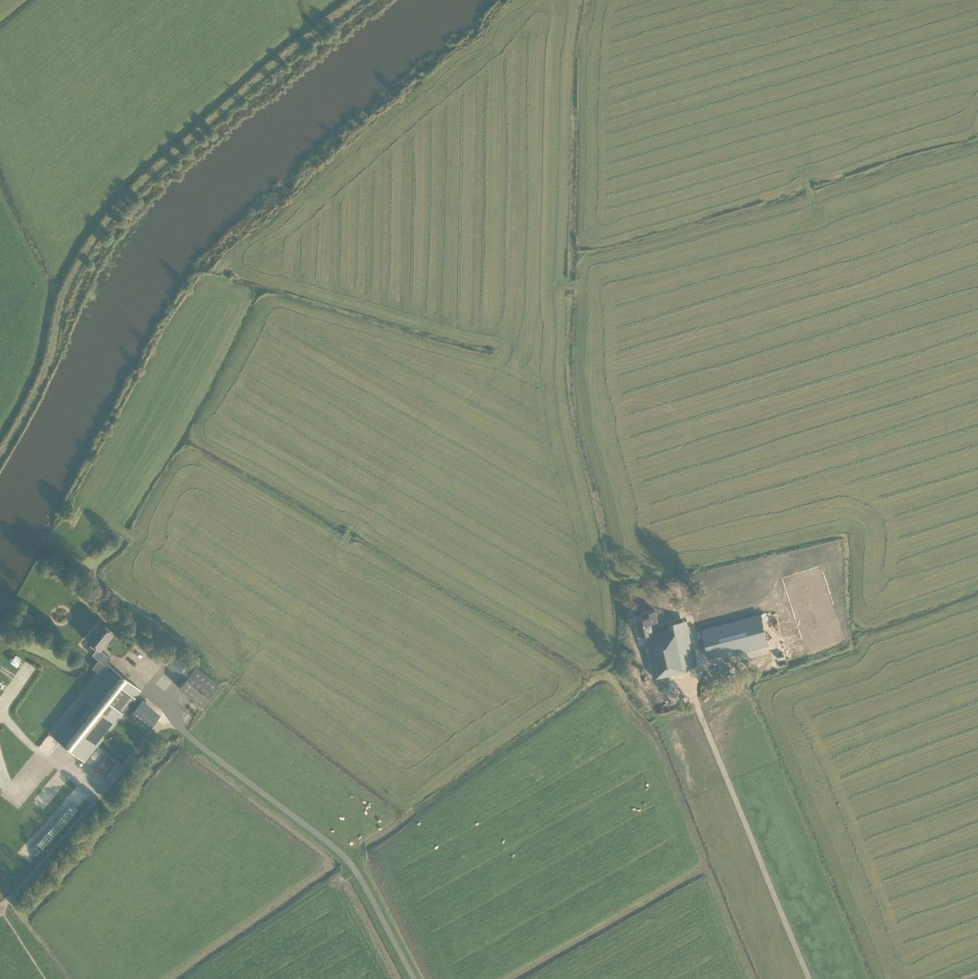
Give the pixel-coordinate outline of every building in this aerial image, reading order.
[(676,598),(679,612),(691,610),(688,596),(676,598)] [(653,623),(658,622),(655,610),(643,613),(644,617),(638,618),(640,628),(638,628),(639,632),(640,632),(641,634),(647,633),(648,635),(655,633),(653,623)] [(763,615),(704,629),(712,659),(770,645),(763,615)] [(23,617),(18,621),(22,627),(27,623),(23,617)] [(114,632),(101,621),(86,639),(97,648),(91,654),(105,665),(50,734),(83,761),(140,690),(107,663),(111,658),(100,649),(105,643),(104,642),(107,639),(108,639),(114,632)] [(655,633),(648,635),(656,677),(689,670),(688,666),(698,665),(690,626),(655,633)] [(178,687),(201,706),(218,685),(195,666),(192,670),(180,661),(172,655),(165,663),(185,679),(178,687)] [(122,718),(141,731),(155,712),(135,698),(122,718)]
